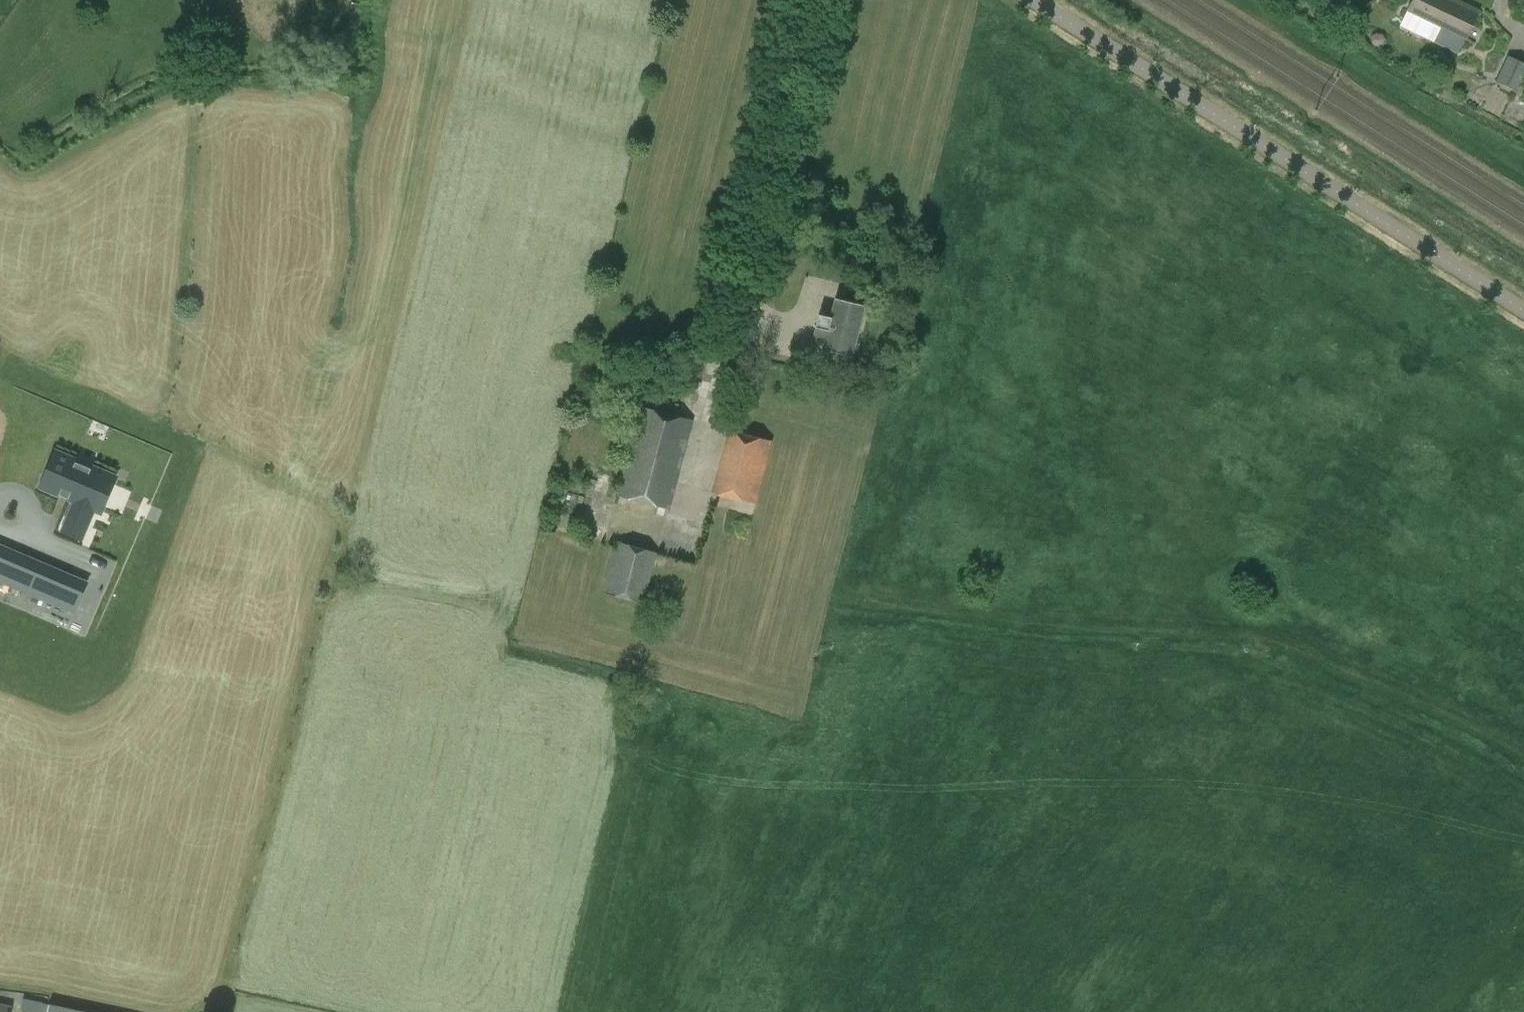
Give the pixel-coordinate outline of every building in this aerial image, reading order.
[(1458,53),(1465,38),(1467,38),(1480,10),(1459,0),(1455,0),(1454,1),(1452,0),(1412,0),(1407,10),(1400,25),(1458,53)] [(351,2),(348,22),(358,24),(362,4),(351,2)] [(1496,80),(1518,91),(1520,87),(1523,89),(1523,62),(1508,55),(1496,80)] [(852,357),(865,304),(836,297),(831,317),(818,314),(815,327),(817,328),(814,340),(824,343),(823,349),(852,357)] [(694,419),(641,405),(634,428),(616,494),(670,509),(694,419)] [(756,504),(773,440),(728,428),(711,492),(756,504)] [(107,505),(120,473),(61,450),(48,483),(81,495),(75,513),(88,519),(95,501),(107,505)] [(644,603),(657,552),(617,541),(603,592),(644,603)] [(0,546),(0,582),(75,614),(88,583),(0,546)] [(23,997),(20,1009),(32,1011),(41,1011),(43,1001),(23,997)] [(11,1005),(0,1003),(0,1011),(10,1011),(11,1005)] [(49,1003),(47,1011),(93,1011),(49,1003)]
